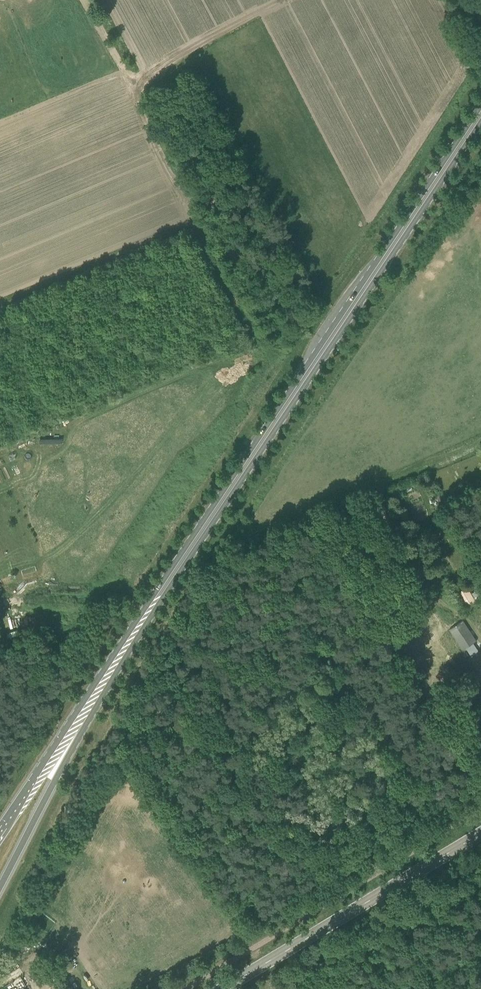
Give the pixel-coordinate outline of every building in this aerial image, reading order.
[(456,538),(455,536),(449,523),(440,527),(447,542),(456,538)] [(467,587),(458,592),(466,607),(476,601),(467,587)] [(476,641),(463,620),(449,629),(463,650),(466,648),(476,641)]
